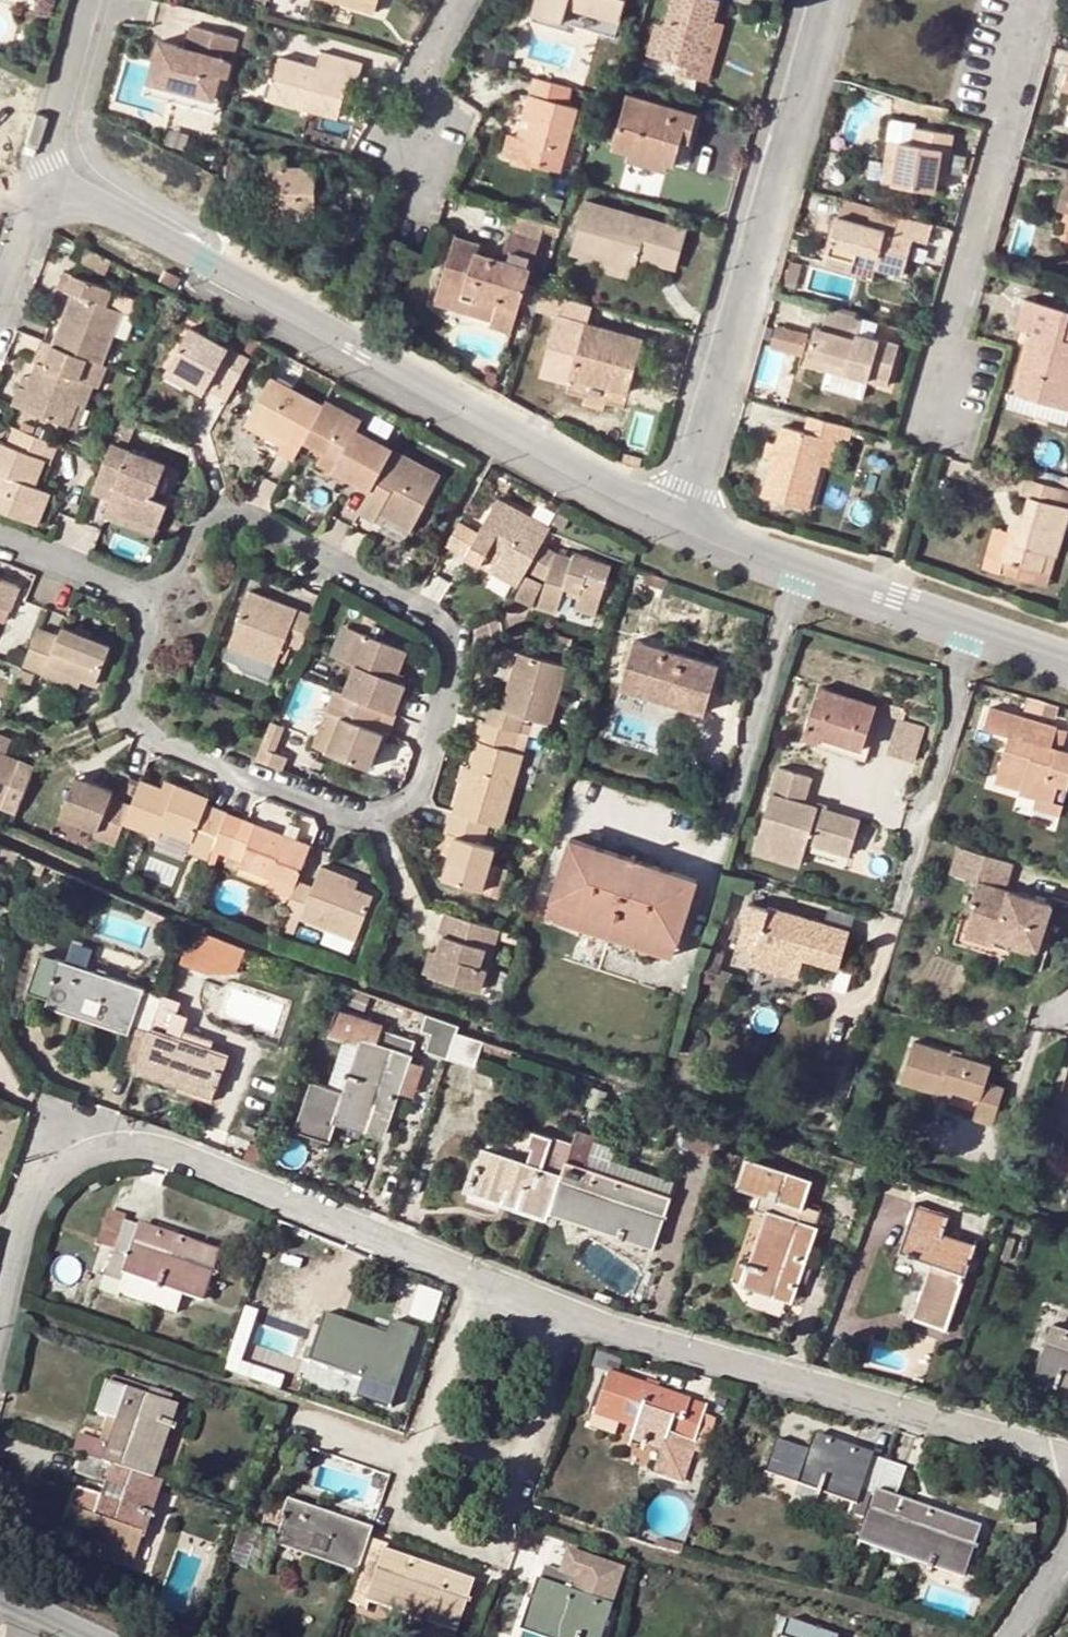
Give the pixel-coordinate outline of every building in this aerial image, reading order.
[(378,3),(368,0),(333,0),(333,1),(374,13),(378,3)] [(532,14),(561,23),(565,9),(616,23),(623,0),(536,0),(532,14)] [(675,65),(698,71),(711,23),(717,1),(714,0),(671,0),(664,28),(654,26),(646,57),(675,65)] [(722,26),(711,23),(698,71),(675,65),(672,75),(706,84),(722,26)] [(214,98),(220,75),(225,59),(232,60),(238,37),(191,24),(185,46),(159,40),(147,81),(148,81),(214,99),(214,98)] [(279,58),(277,65),(275,73),(274,78),(268,97),(267,100),(306,110),(308,101),(340,110),(349,77),(358,80),(362,63),(321,53),(317,68),(279,58)] [(232,60),(225,59),(220,75),(227,77),(232,60)] [(269,70),(275,73),(277,65),(271,63),(269,70)] [(650,82),(652,73),(638,69),(635,79),(650,82)] [(256,94),(268,97),(274,78),(261,74),(256,94)] [(539,80),(532,79),(516,138),(523,140),(539,80)] [(539,80),(523,140),(516,138),(508,135),(502,157),(558,173),(575,110),(565,107),(569,89),(539,80)] [(214,99),(148,81),(145,94),(217,113),(220,99),(214,98),(214,99)] [(611,149),(627,154),(668,166),(674,167),(681,142),(690,113),(626,95),(611,149)] [(336,122),(340,110),(308,101),(306,110),(304,114),(336,122)] [(698,116),(690,113),(681,142),(690,144),(698,116)] [(886,141),(889,142),(901,144),(892,185),(935,193),(937,180),(938,172),(947,173),(954,136),(915,129),(916,122),(889,118),(886,141)] [(881,183),(892,185),(901,144),(889,142),(881,183)] [(666,173),(668,166),(627,154),(625,161),(666,173)] [(254,169),(266,170),(266,157),(255,157),(254,169)] [(266,170),(265,220),(314,221),(315,168),(286,168),(286,157),(266,157),(266,170)] [(1067,171),(1057,210),(1067,213),(1067,171)] [(947,173),(938,172),(937,180),(946,181),(947,173)] [(559,216),(563,199),(553,196),(548,213),(559,216)] [(843,201),(838,217),(866,224),(868,218),(871,209),(843,201)] [(569,254),(598,262),(633,272),(637,260),(642,243),(660,249),(655,265),(675,270),(686,231),(584,203),(569,254)] [(497,304),(491,321),(489,326),(509,333),(544,225),(514,216),(503,251),(509,253),(505,263),(476,254),(478,247),(454,239),(437,293),(471,303),(473,296),(497,304)] [(838,217),(827,257),(853,264),(856,254),(878,259),(875,270),(902,277),(912,241),(927,246),(933,225),(899,216),(895,225),(893,232),(866,224),(838,217)] [(895,225),(868,218),(866,224),(893,232),(895,225)] [(314,235),(314,221),(265,220),(265,233),(314,235)] [(660,249),(642,243),(637,260),(655,265),(660,249)] [(85,254),(80,264),(106,277),(111,267),(85,254)] [(878,259),(856,254),(853,264),(875,270),(878,259)] [(851,273),(853,264),(827,257),(825,266),(851,273)] [(802,264),(790,260),(784,285),(796,289),(802,264)] [(595,272),(631,281),(633,272),(598,262),(595,272)] [(184,275),(169,267),(163,277),(178,285),(184,275)] [(51,344),(54,345),(101,363),(122,310),(132,314),(138,300),(70,273),(64,287),(72,290),(62,315),(51,344)] [(62,315),(72,290),(64,287),(55,312),(62,315)] [(434,302),(491,321),(497,304),(473,296),(471,303),(437,293),(434,302)] [(1061,339),(1065,322),(1067,312),(1067,311),(1025,299),(1017,328),(1034,332),(1040,334),(1036,347),(1029,345),(1016,395),(1067,409),(1067,341),(1061,339)] [(868,382),(870,378),(888,384),(899,347),(874,341),(866,342),(856,339),(862,319),(827,309),(821,329),(815,327),(808,357),(828,363),(826,370),(868,382)] [(213,380),(232,391),(254,350),(256,347),(198,315),(177,354),(204,368),(200,374),(213,380)] [(856,339),(866,342),(874,341),(879,324),(862,319),(856,339)] [(803,350),(808,331),(778,322),(773,341),(803,350)] [(569,342),(578,344),(583,327),(574,324),(569,342)] [(568,387),(569,379),(627,394),(634,368),(638,358),(642,342),(583,327),(578,344),(575,354),(555,349),(546,381),(568,387)] [(1036,347),(1040,334),(1034,332),(1029,345),(1036,347)] [(83,402),(90,404),(98,383),(102,385),(109,367),(101,363),(54,345),(51,344),(43,340),(37,356),(35,355),(34,359),(42,362),(35,378),(32,388),(24,385),(18,403),(74,425),(83,402)] [(209,387),(213,380),(200,374),(204,368),(177,354),(170,366),(209,387)] [(805,363),(826,370),(828,363),(808,357),(805,363)] [(638,358),(634,368),(641,370),(644,359),(638,358)] [(863,400),(868,382),(826,370),(824,377),(829,379),(826,390),(863,400)] [(24,385),(32,388),(35,378),(28,375),(24,385)] [(248,418),(263,426),(286,439),(301,447),(304,440),(323,406),(272,376),(248,418)] [(887,388),(888,384),(870,378),(868,382),(887,388)] [(625,402),(627,394),(569,379),(568,387),(625,402)] [(1067,420),(1067,409),(1016,395),(1011,394),(1007,409),(1066,425),(1067,420)] [(323,406),(304,440),(325,450),(338,459),(333,467),(371,488),(394,448),(360,428),(364,418),(328,397),(323,406)] [(90,404),(83,402),(74,425),(80,428),(90,404)] [(781,428),(776,446),(772,461),(762,498),(809,511),(820,466),(827,441),(838,444),(846,445),(848,437),(850,429),(809,417),(805,434),(781,428)] [(117,429),(131,435),(135,424),(122,418),(117,429)] [(279,451),(286,439),(263,426),(256,438),(279,451)] [(41,477),(47,460),(53,462),(59,445),(16,428),(10,444),(0,440),(0,509),(29,520),(41,489),(37,487),(29,484),(33,475),(41,477)] [(850,429),(848,437),(871,443),(873,436),(850,429)] [(838,444),(827,441),(820,466),(831,469),(838,444)] [(763,458),(772,461),(776,446),(767,444),(763,458)] [(104,463),(91,496),(110,503),(123,508),(119,517),(158,534),(168,507),(154,502),(166,470),(110,447),(104,463)] [(371,488),(359,511),(378,521),(382,513),(390,517),(412,529),(443,475),(394,448),(371,488)] [(333,467),(338,459),(325,450),(320,460),(333,467)] [(33,475),(29,484),(37,487),(41,477),(33,475)] [(1055,558),(1067,516),(1067,509),(1058,505),(1063,490),(1025,479),(1020,494),(1030,497),(1024,516),(1019,534),(1009,531),(1000,561),(1020,567),(1041,573),(1047,555),(1055,558)] [(51,492),(41,489),(29,520),(39,524),(51,492)] [(119,517),(123,508),(110,503),(103,520),(155,541),(158,534),(119,517)] [(494,568),(490,577),(515,590),(523,574),(537,549),(545,533),(494,505),(467,554),(494,568)] [(390,517),(382,513),(378,521),(385,526),(390,517)] [(1014,513),(1009,531),(1019,534),(1024,516),(1014,513)] [(979,574),(1015,585),(1020,567),(1000,561),(1009,531),(993,527),(979,574)] [(575,603),(575,605),(596,611),(598,605),(611,609),(619,582),(606,578),(609,571),(571,559),(569,564),(552,559),(537,549),(523,574),(543,585),(536,612),(555,618),(561,599),(563,593),(578,597),(575,603)] [(1055,558),(1047,555),(1041,573),(1049,576),(1055,558)] [(1041,573),(1020,567),(1015,585),(1044,594),(1049,576),(1041,573)] [(668,580),(647,572),(643,583),(664,591),(668,580)] [(6,609),(15,586),(0,580),(0,607),(6,609)] [(229,643),(276,662),(284,640),(301,647),(314,613),(251,589),(229,643)] [(561,599),(575,603),(578,597),(563,593),(561,599)] [(594,619),(596,611),(575,605),(573,612),(594,619)] [(330,656),(338,659),(349,628),(342,625),(330,656)] [(48,667),(80,679),(95,686),(109,648),(62,628),(59,637),(38,629),(23,667),(44,675),(48,667)] [(349,628),(338,659),(347,663),(337,690),(384,710),(395,714),(406,686),(395,682),(407,652),(349,628)] [(664,700),(705,713),(719,669),(634,642),(623,679),(666,693),(664,700)] [(271,674),(276,662),(229,643),(224,655),(271,674)] [(517,654),(506,650),(498,677),(510,680),(517,654)] [(534,720),(549,724),(566,668),(517,654),(510,680),(501,709),(492,706),(487,723),(518,732),(521,722),(523,716),(534,720)] [(76,688),(80,679),(48,667),(44,675),(76,688)] [(21,672),(13,692),(24,696),(32,677),(21,672)] [(664,700),(666,693),(623,679),(621,687),(664,700)] [(366,768),(372,750),(378,736),(380,732),(376,730),(384,710),(337,690),(327,686),(318,709),(324,711),(333,715),(320,750),(366,768)] [(819,744),(821,738),(862,752),(876,708),(820,691),(804,739),(819,744)] [(1059,708),(1044,703),(1041,714),(1056,719),(1059,708)] [(991,710),(985,730),(1010,738),(996,784),(1021,791),(1020,794),(1037,800),(1054,805),(1060,786),(1067,789),(1067,754),(1052,749),(1057,730),(991,710)] [(310,746),(320,750),(333,715),(324,711),(310,746)] [(549,724),(534,720),(532,726),(530,735),(545,740),(549,724)] [(285,727),(271,721),(271,723),(261,750),(257,759),(284,769),(288,757),(275,752),(285,727)] [(480,742),(472,769),(468,781),(465,780),(455,812),(486,822),(500,826),(523,753),(512,750),(518,732),(487,723),(482,721),(476,741),(480,742)] [(530,735),(532,726),(521,722),(518,732),(528,735),(530,735)] [(518,732),(512,750),(523,753),(528,735),(518,732)] [(384,739),(378,736),(372,750),(379,753),(384,739)] [(5,759),(12,741),(0,737),(0,757),(5,759)] [(862,752),(821,738),(819,744),(817,748),(859,762),(862,752)] [(13,819),(33,770),(5,759),(0,757),(0,813),(13,819)] [(465,780),(468,781),(472,769),(461,765),(457,778),(465,780)] [(812,777),(779,766),(752,851),(800,865),(807,842),(849,855),(860,819),(825,809),(819,805),(804,800),(812,777)] [(72,785),(89,793),(93,784),(75,777),(72,785)] [(174,793),(164,789),(142,781),(130,810),(124,826),(157,839),(160,832),(192,844),(188,853),(208,861),(213,848),(227,813),(207,805),(210,799),(177,786),(174,793)] [(166,783),(164,789),(174,793),(177,786),(166,783)] [(109,801),(113,792),(93,784),(89,793),(72,785),(60,817),(97,831),(95,837),(116,844),(124,826),(130,810),(109,801)] [(1064,808),(1054,805),(1037,800),(1035,810),(1061,818),(1064,808)] [(451,811),(444,834),(446,835),(453,837),(447,854),(440,876),(479,889),(492,846),(481,843),(486,822),(455,812),(451,811)] [(239,858),(252,823),(227,813),(213,848),(239,858)] [(239,858),(236,865),(259,875),(261,871),(271,875),(270,879),(294,889),(298,880),(310,847),(252,823),(239,858)] [(447,854),(453,837),(446,835),(440,852),(447,854)] [(571,843),(552,902),(598,917),(594,932),(627,943),(631,928),(677,944),(697,884),(571,843)] [(972,912),(964,940),(1011,953),(1013,944),(1037,951),(1050,906),(1003,891),(1011,864),(958,848),(950,877),(975,884),(968,911),(972,912)] [(346,887),(350,879),(319,867),(312,886),(298,880),(294,889),(290,898),(285,912),(300,918),(356,941),(373,897),(355,890),(346,887)] [(271,875),(261,871),(259,875),(270,879),(271,875)] [(37,890),(41,879),(26,875),(23,886),(37,890)] [(290,898),(294,889),(270,879),(266,889),(290,898)] [(358,881),(350,879),(346,887),(355,890),(358,881)] [(594,932),(598,917),(552,902),(547,917),(594,932)] [(751,906),(737,948),(756,954),(793,965),(795,958),(805,961),(839,971),(849,935),(751,906)] [(294,933),(300,918),(285,912),(279,928),(294,933)] [(494,943),(498,929),(447,912),(440,935),(447,937),(443,954),(437,952),(430,978),(479,992),(494,943)] [(246,949),(193,928),(190,936),(179,963),(208,974),(236,974),(242,957),(246,949)] [(672,958),(677,944),(631,928),(627,943),(672,958)] [(498,929),(494,943),(514,950),(518,935),(498,929)] [(440,935),(435,952),(437,952),(443,954),(447,937),(440,935)] [(88,963),(93,945),(72,939),(67,957),(88,963)] [(1037,951),(1013,944),(1011,953),(1035,960),(1037,951)] [(419,974),(430,978),(437,952),(435,952),(435,953),(426,951),(419,974)] [(789,977),(793,965),(756,954),(753,966),(789,977)] [(47,998),(131,1027),(149,1032),(160,999),(141,993),(143,989),(41,956),(29,993),(47,998)] [(805,961),(795,958),(793,965),(803,968),(805,961)] [(45,1007),(129,1035),(131,1027),(47,998),(45,1007)] [(186,1020),(174,1015),(177,1005),(160,999),(149,1032),(135,1072),(179,1087),(182,1079),(215,1090),(226,1057),(192,1046),(178,1041),(182,1032),(186,1020)] [(186,1020),(177,1005),(174,1015),(186,1020)] [(382,1028),(339,1014),(332,1036),(361,1047),(346,1092),(311,1080),(293,1130),(329,1141),(336,1122),(383,1137),(399,1091),(414,1097),(425,1065),(409,1060),(415,1042),(381,1031),(382,1028)] [(459,1026),(425,1014),(422,1025),(420,1030),(431,1033),(425,1051),(448,1058),(456,1035),(457,1032),(459,1026)] [(195,1036),(182,1032),(178,1041),(192,1046),(195,1036)] [(484,1040),(457,1032),(456,1035),(448,1058),(475,1067),(484,1040)] [(992,1068),(961,1058),(951,1055),(914,1043),(901,1085),(939,1097),(941,1090),(954,1094),(980,1103),(974,1122),(993,1128),(1005,1090),(987,1084),(992,1068)] [(213,1097),(215,1090),(182,1079),(179,1087),(213,1097)] [(954,1094),(941,1090),(939,1097),(952,1101),(954,1094)] [(607,1171),(587,1164),(592,1148),(595,1141),(578,1135),(576,1135),(572,1147),(562,1178),(548,1219),(546,1224),(556,1227),(560,1216),(623,1238),(627,1228),(655,1238),(667,1201),(603,1180),(607,1171)] [(543,1147),(549,1149),(552,1141),(546,1138),(543,1147)] [(505,1196),(502,1204),(548,1219),(562,1178),(572,1147),(552,1141),(549,1149),(547,1155),(533,1150),(532,1152),(526,1150),(521,1165),(482,1153),(472,1184),(505,1196)] [(612,1155),(592,1148),(587,1164),(607,1171),(612,1155)] [(791,1300),(820,1213),(801,1206),(809,1183),(748,1163),(739,1190),(761,1197),(756,1213),(768,1217),(751,1266),(744,1263),(743,1267),(739,1265),(733,1281),(791,1300)] [(470,1192),(502,1204),(505,1196),(472,1184),(470,1192)] [(915,1322),(947,1333),(975,1248),(942,1237),(948,1221),(914,1209),(908,1227),(917,1231),(908,1255),(935,1265),(915,1322)] [(124,1227),(104,1281),(123,1288),(126,1280),(158,1291),(150,1310),(176,1320),(184,1300),(200,1306),(216,1260),(124,1227)] [(908,1255),(917,1231),(908,1227),(900,1252),(908,1255)] [(651,1247),(655,1238),(627,1228),(623,1238),(651,1247)] [(88,1286),(91,1276),(84,1274),(81,1284),(88,1286)] [(104,1281),(100,1294),(118,1300),(123,1288),(104,1281)] [(325,1373),(378,1391),(379,1386),(396,1392),(412,1350),(392,1343),(371,1336),(324,1319),(303,1378),(321,1384),(325,1373)] [(375,1325),(371,1336),(392,1343),(396,1332),(375,1325)] [(1055,1329),(1040,1375),(1067,1385),(1067,1333),(1055,1329)] [(653,1477),(679,1486),(691,1451),(703,1455),(716,1420),(704,1416),(705,1413),(655,1395),(653,1400),(643,1397),(645,1392),(608,1379),(593,1421),(620,1430),(626,1410),(639,1414),(633,1434),(630,1442),(661,1453),(660,1458),(653,1477)] [(132,1385),(129,1393),(129,1395),(171,1409),(174,1399),(132,1385)] [(81,1437),(74,1457),(84,1460),(151,1482),(170,1427),(165,1426),(171,1409),(129,1395),(129,1393),(108,1386),(98,1417),(109,1421),(118,1424),(110,1447),(100,1444),(81,1437)] [(379,1386),(378,1391),(375,1399),(392,1405),(396,1392),(379,1386)] [(655,1395),(645,1392),(643,1397),(653,1400),(655,1395)] [(176,1411),(171,1409),(165,1426),(170,1427),(176,1411)] [(620,1430),(633,1434),(639,1414),(626,1410),(620,1430)] [(109,1421),(100,1444),(110,1447),(118,1424),(109,1421)] [(628,1446),(660,1458),(661,1453),(630,1442),(628,1446)] [(776,1446),(765,1479),(798,1491),(855,1509),(851,1520),(865,1525),(885,1468),(814,1444),(810,1457),(776,1446)] [(60,1542),(133,1566),(160,1485),(151,1482),(84,1460),(78,1476),(109,1486),(97,1522),(69,1514),(60,1542)] [(865,1525),(858,1546),(932,1571),(934,1564),(962,1573),(975,1535),(891,1505),(902,1473),(885,1468),(865,1525)] [(851,1520),(855,1509),(798,1491),(795,1502),(851,1520)] [(291,1504),(279,1541),(359,1568),(368,1542),(372,1532),(291,1504)] [(248,1566),(258,1536),(260,1530),(243,1523),(229,1564),(246,1570),(248,1566)] [(268,1573),(276,1547),(278,1542),(258,1536),(248,1566),(268,1573)] [(847,1551),(851,1541),(839,1537),(835,1547),(847,1551)] [(278,1542),(276,1547),(357,1576),(359,1568),(279,1541),(278,1542)] [(367,1611),(370,1602),(425,1620),(427,1612),(457,1623),(471,1584),(386,1555),(388,1549),(368,1542),(359,1568),(357,1576),(347,1604),(367,1611)] [(680,1561),(685,1546),(676,1542),(671,1558),(680,1561)] [(586,1555),(566,1548),(556,1576),(576,1583),(586,1555)] [(523,1635),(529,1636),(600,1636),(608,1613),(623,1568),(586,1555),(576,1583),(556,1576),(544,1572),(523,1635)] [(962,1573),(934,1564),(932,1571),(959,1580),(962,1573)] [(457,1623),(427,1612),(425,1620),(455,1630),(457,1623)] [(794,1628),(782,1624),(777,1636),(790,1636),(794,1628)] [(794,1628),(790,1636),(821,1636),(794,1628)]
